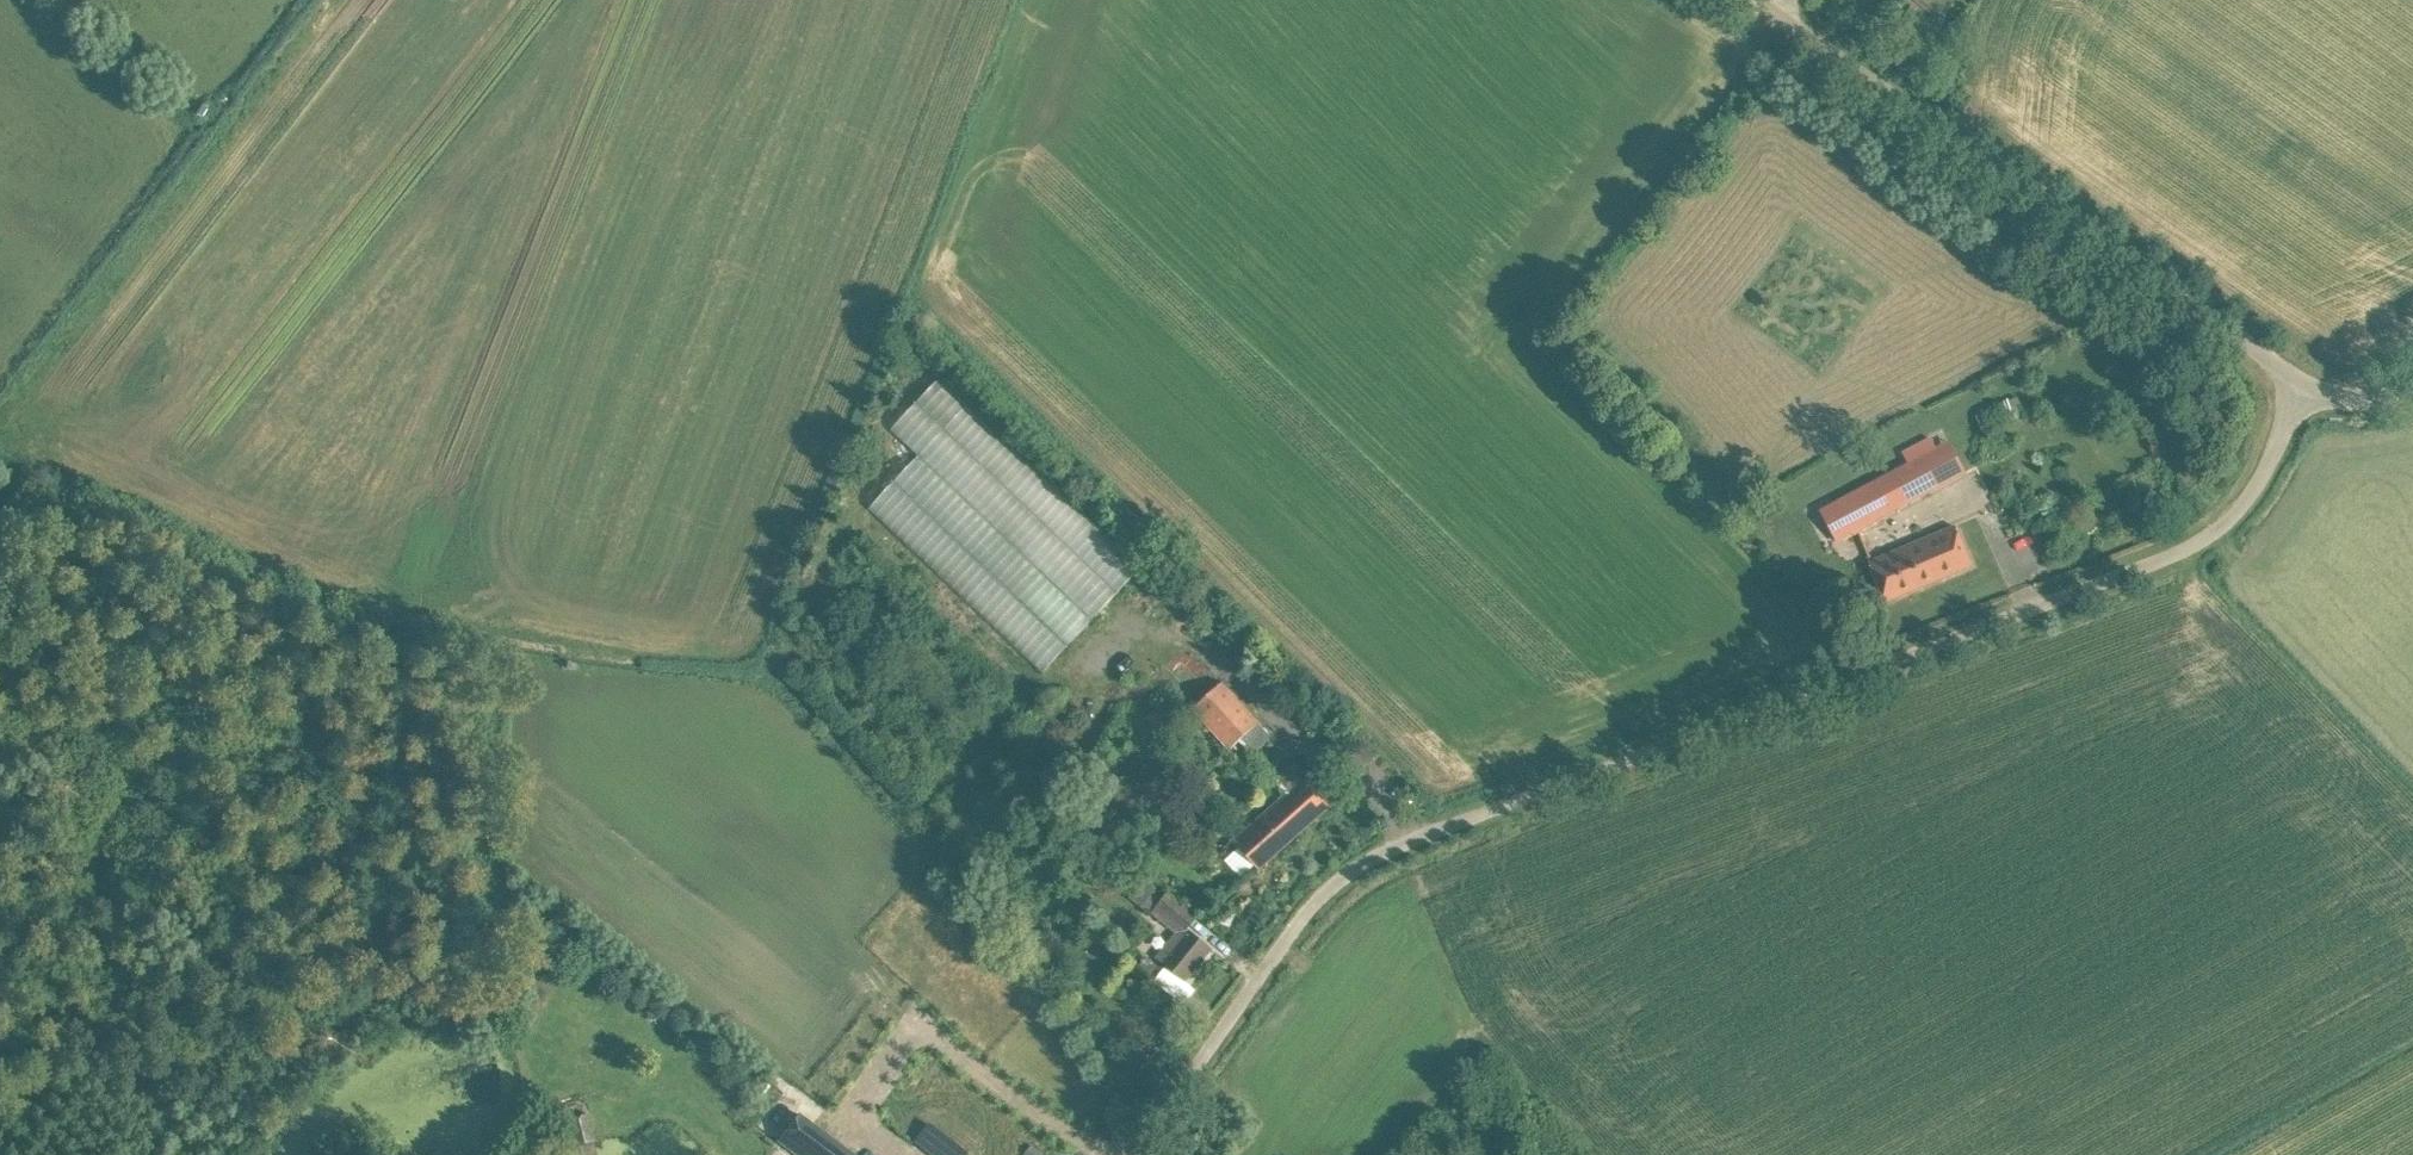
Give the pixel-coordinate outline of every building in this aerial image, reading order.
[(869,508),(1045,672),(1144,565),(941,375),(891,429),(919,454),(869,508)] [(2006,427),(2027,417),(2018,396),(1998,406),(1997,404),(1976,414),(1984,432),(2004,422),(2006,427)] [(1892,441),(1886,431),(1871,439),(1877,450),(1892,441)] [(1908,462),(1821,509),(1838,541),(1876,520),(1875,518),(1954,478),(1937,447),(1935,448),(1929,438),(1902,452),(1908,462)] [(1869,562),(1877,579),(1886,601),(1972,565),(1956,525),(1869,562)] [(1243,739),(1255,752),(1273,736),(1224,681),(1195,710),(1231,751),(1243,739)] [(1122,736),(1142,760),(1191,716),(1182,706),(1170,717),(1158,704),(1122,736)] [(1332,804),(1295,763),(1277,778),(1289,792),(1234,841),(1259,869),(1332,804)] [(1157,905),(1185,928),(1196,915),(1168,892),(1157,905)] [(1164,961),(1186,980),(1212,949),(1189,930),(1164,961)] [(777,1139),(798,1154),(855,1154),(856,1154),(799,1111),(777,1139)]
